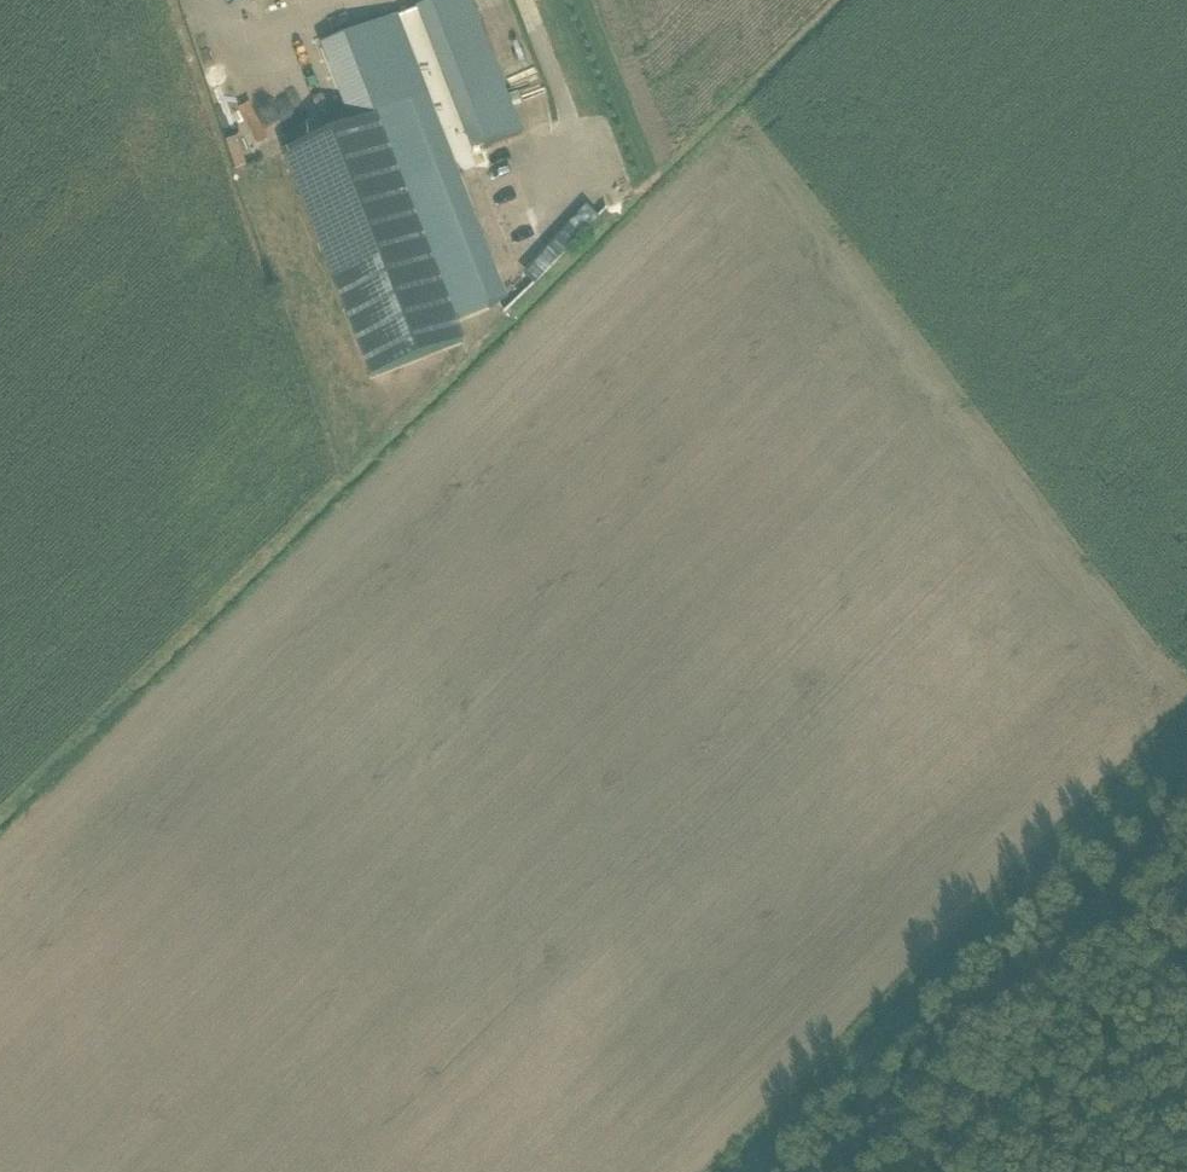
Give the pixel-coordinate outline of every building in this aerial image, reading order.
[(418,9),(474,154),(521,135),(469,0),(415,0),(418,9)] [(353,127),(281,156),(369,381),(464,345),(455,320),(498,304),(389,20),(321,47),(353,127)] [(539,198),(565,188),(560,175),(534,186),(539,198)] [(525,203),(482,221),(487,234),(531,217),(525,203)] [(576,213),(549,224),(555,237),(581,227),(576,213)] [(531,218),(488,236),(493,249),(537,232),(531,218)] [(581,227),(555,237),(560,251),(586,241),(581,227)] [(547,258),(504,275),(509,289),(553,271),(547,258)]
